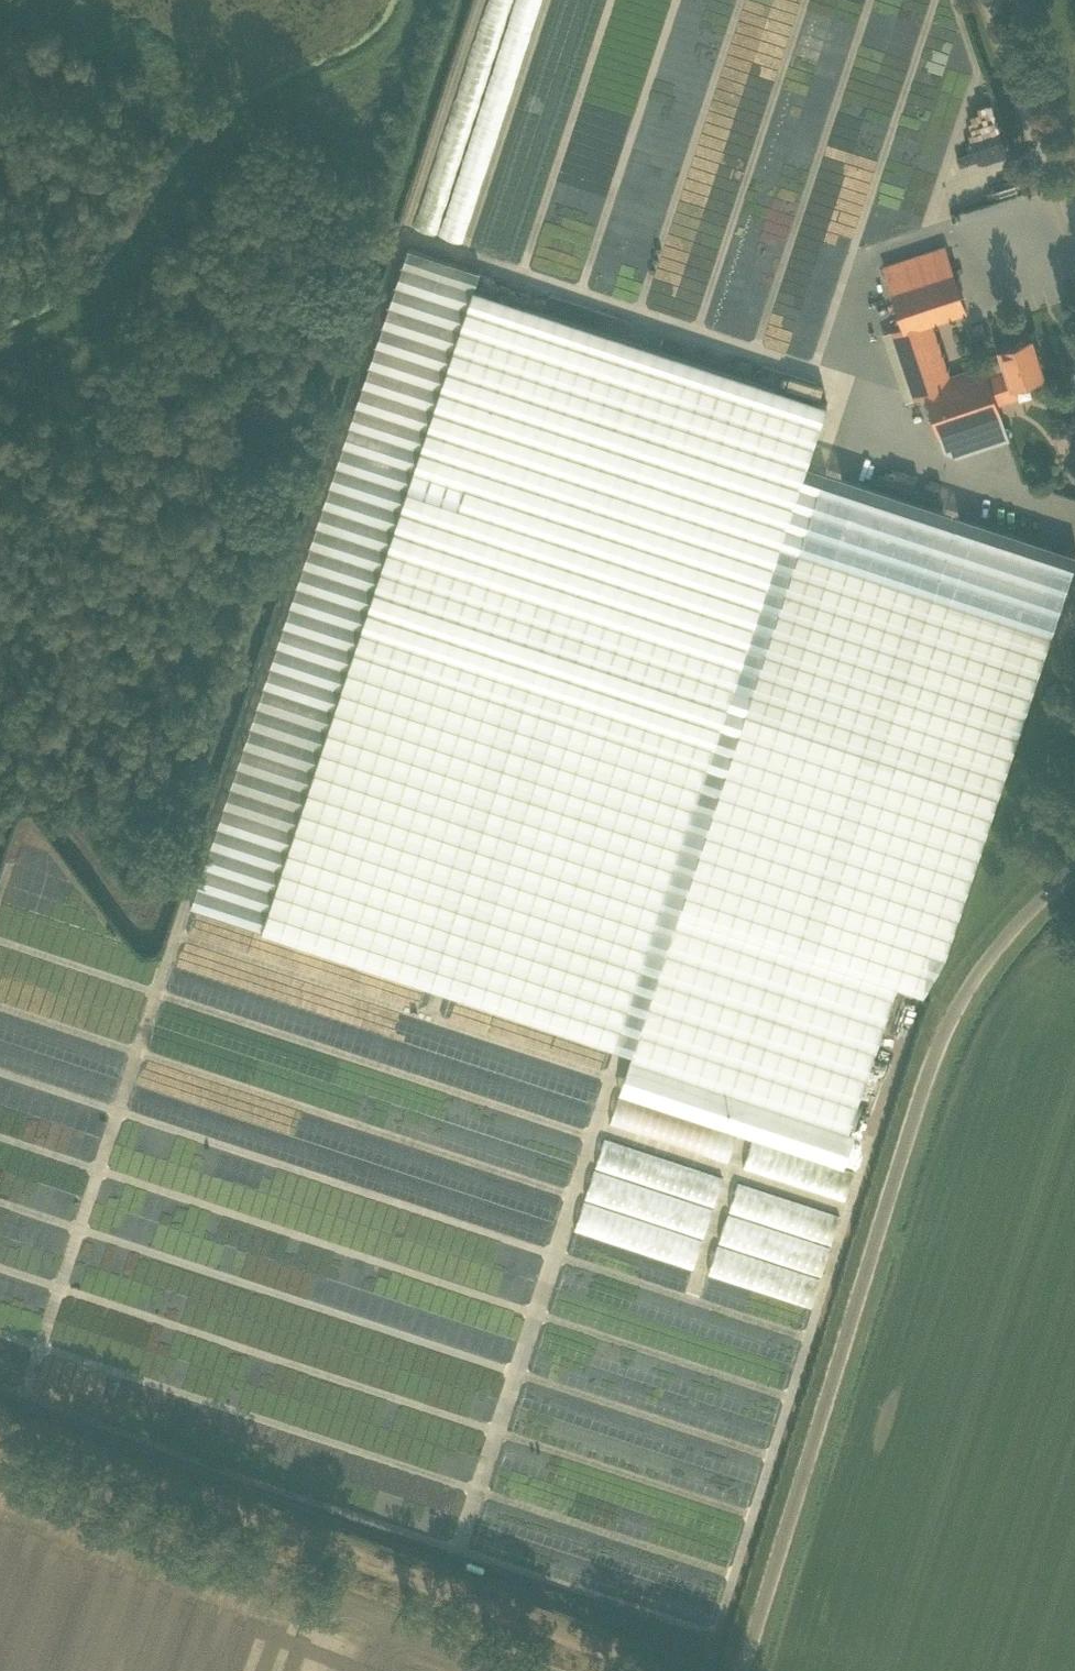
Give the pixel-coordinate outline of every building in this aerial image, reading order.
[(459,64),(419,229),(478,243),(490,239),(488,231),(473,227),(478,220),(444,212),(466,205),(475,192),(498,197),(485,188),(505,182),(510,190),(513,192),(526,188),(535,175),(544,182),(575,139),(570,132),(574,115),(569,107),(552,103),(547,88),(525,95),(527,99),(515,107),(510,100),(503,78),(490,75),(479,78),(459,64)] [(409,246),(284,626),(191,904),(453,991),(610,1044),(634,1052),(631,1059),(850,1131),(898,984),(923,992),(946,953),(1054,625),(784,536),(808,463),(828,403),(475,287),(480,270),(409,246)] [(949,384),(947,375),(935,338),(929,318),(966,309),(945,246),(885,266),(904,325),(895,329),(902,349),(917,395),(926,392),(949,384)] [(1017,391),(1014,384),(1043,374),(1030,337),(998,348),(1005,368),(989,373),(985,362),(984,362),(996,401),(1015,395),(1017,391)] [(984,362),(947,375),(949,384),(926,392),(945,452),(954,456),(1007,438),(994,402),(996,401),(984,362)] [(1054,625),(1074,562),(1074,551),(808,463),(784,536),(1054,625)] [(188,933),(418,1009),(426,984),(196,909),(188,933)] [(444,1017),(601,1069),(610,1045),(452,992),(444,1017)] [(656,1553),(720,1605),(779,1364),(794,1368),(833,1208),(731,1184),(711,1266),(695,1268),(720,1169),(597,1140),(568,1257),(592,1263),(620,1438),(568,1446),(573,1477),(556,1497),(499,1483),(523,1503),(482,1509),(472,1549),(599,1580),(580,1565),(656,1553)]
